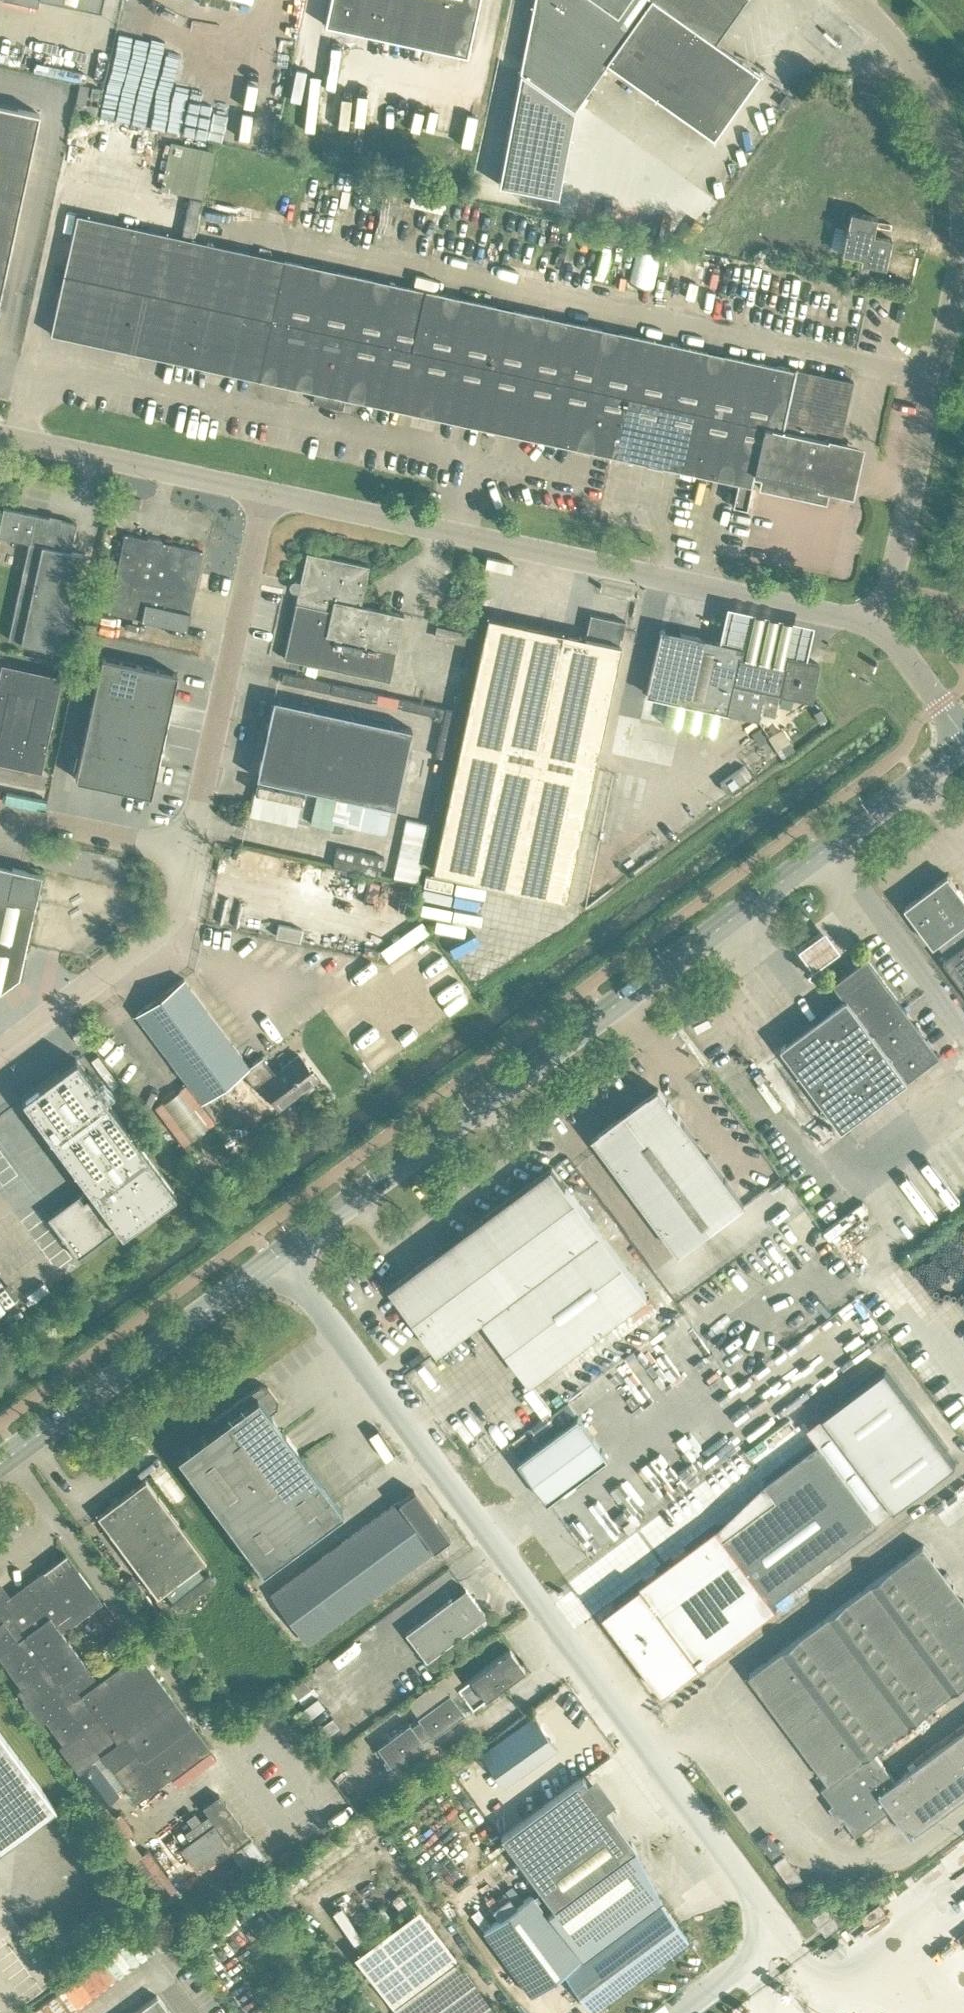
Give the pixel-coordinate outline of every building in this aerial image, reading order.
[(466,53),(477,0),(329,0),(324,23),(466,53)] [(712,137),(758,72),(714,41),(743,0),(533,0),(519,70),(573,108),(606,61),(712,137)] [(556,193),(573,108),(519,70),(497,182),(556,193)] [(85,103),(89,84),(79,82),(73,111),(93,115),(95,105),(85,103)] [(88,97),(97,98),(99,88),(91,86),(88,97)] [(785,92),(778,102),(786,107),(792,97),(785,92)] [(37,111),(0,103),(0,283),(37,111)] [(159,188),(201,197),(211,149),(169,140),(159,188)] [(192,237),(201,198),(189,196),(181,234),(192,237)] [(860,255),(859,260),(884,266),(890,236),(871,232),(875,215),(849,210),(846,224),(845,224),(843,230),(845,230),(841,251),(860,255)] [(344,396),(736,480),(750,484),(752,474),(760,476),(758,485),(823,499),(826,486),(846,490),(856,444),(837,439),(850,379),(795,367),(795,366),(793,365),(793,368),(75,213),(49,332),(314,389),(311,401),(341,407),(344,396)] [(750,484),(736,480),(731,503),(745,506),(750,484)] [(20,640),(62,649),(83,551),(70,548),(76,521),(2,505),(0,516),(0,534),(28,540),(7,636),(20,639),(20,640)] [(140,617),(185,627),(189,610),(188,610),(202,549),(124,532),(107,610),(140,617)] [(293,589),(297,590),(283,656),(388,679),(403,613),(360,603),(368,564),(306,551),(299,580),(295,579),(293,589)] [(740,645),(738,653),(784,663),(785,654),(804,658),(807,645),(810,630),(812,623),(725,604),(724,612),(719,631),(718,639),(740,645)] [(432,869),(565,897),(592,768),(619,643),(618,643),(619,636),(621,636),(624,620),(589,612),(584,635),(486,614),(432,869)] [(738,653),(740,645),(679,632),(670,630),(660,627),(646,692),(656,694),(666,696),(719,708),(726,709),(756,715),(757,711),(773,714),(779,691),(809,697),(810,694),(817,661),(804,658),(785,654),(784,663),(738,653)] [(176,672),(101,655),(74,776),(149,793),(176,672)] [(40,768),(45,743),(61,674),(0,661),(0,760),(40,768)] [(255,775),(392,804),(411,727),(272,697),(255,775)] [(718,783),(725,793),(749,775),(742,766),(718,783)] [(301,801),(253,791),(248,813),(296,824),(301,801)] [(392,876),(415,881),(428,823),(405,818),(392,876)] [(337,843),(335,861),(381,867),(383,849),(337,843)] [(18,973),(40,871),(0,863),(0,986),(18,973)] [(963,985),(963,893),(949,872),(906,904),(934,943),(937,941),(948,955),(944,958),(963,985)] [(815,962),(842,942),(827,921),(800,940),(815,962)] [(846,997),(781,1045),(842,1127),(940,1054),(868,956),(834,981),(846,997)] [(201,1100),(243,1068),(253,1082),(258,1078),(278,1105),(317,1076),(299,1052),(271,1073),(258,1055),(248,1063),(184,975),(136,1011),(201,1100)] [(77,1192),(46,1215),(77,1256),(172,1185),(142,1144),(141,1145),(75,1057),(20,1097),(91,1192),(82,1199),(77,1192)] [(594,1134),(680,1250),(744,1202),(658,1086),(594,1134)] [(506,1299),(554,1363),(647,1293),(552,1165),(391,1285),(438,1350),(506,1299)] [(886,1367),(824,1413),(894,1507),(956,1461),(886,1367)] [(211,1419),(215,1425),(176,1454),(261,1568),(341,1508),(269,1411),(275,1406),(277,1397),(267,1384),(259,1383),(211,1419)] [(520,1459),(550,1500),(610,1455),(580,1415),(520,1459)] [(647,1644),(638,1651),(664,1686),(700,1660),(702,1662),(776,1607),(772,1600),(879,1520),(819,1441),(765,1481),(777,1497),(724,1536),(717,1526),(642,1582),(647,1589),(621,1609),(647,1644)] [(97,1514),(156,1594),(164,1588),(195,1565),(205,1558),(145,1478),(97,1514)] [(271,1593),(306,1641),(449,1536),(414,1488),(271,1593)] [(822,1786),(856,1833),(891,1807),(911,1834),(963,1795),(963,1727),(895,1779),(873,1749),(963,1681),(963,1597),(923,1542),(750,1671),(802,1743),(829,1780),(822,1786)] [(76,1768),(101,1750),(136,1799),(209,1745),(138,1649),(97,1678),(62,1630),(102,1600),(66,1552),(1,1599),(0,1598),(0,1658),(20,1685),(16,1688),(41,1720),(45,1717),(62,1741),(58,1744),(76,1768)] [(195,1565),(164,1588),(171,1598),(202,1575),(195,1565)] [(405,1631),(426,1659),(485,1614),(464,1586),(405,1631)] [(376,1745),(391,1765),(423,1741),(419,1735),(427,1729),(431,1735),(464,1711),(460,1707),(468,1701),(471,1705),(524,1666),(509,1646),(456,1685),(460,1689),(452,1695),(449,1691),(416,1715),(418,1717),(410,1723),(408,1721),(376,1745)] [(527,1716),(465,1761),(487,1791),(550,1746),(527,1716)] [(55,1806),(0,1732),(0,1846),(55,1806)] [(80,1773),(99,1800),(116,1788),(96,1761),(80,1773)] [(531,1892),(482,1929),(530,1993),(561,1969),(590,2008),(686,1938),(659,1901),(660,1900),(660,1896),(658,1898),(626,1855),(636,1847),(581,1774),(500,1834),(540,1889),(533,1895),(531,1892)] [(189,1838),(181,1844),(199,1868),(248,1833),(218,1792),(201,1804),(207,1812),(183,1830),(189,1838)] [(136,1854),(159,1884),(170,1875),(148,1845),(136,1854)] [(354,1945),(398,2012),(487,2012),(494,2008),(423,1900),(354,1945)] [(813,1915),(819,1923),(826,1932),(838,1923),(831,1915),(825,1906),(813,1915)] [(309,1922),(300,1928),(311,1943),(320,1936),(309,1922)] [(49,1988),(65,2006),(120,1959),(104,1940),(49,1988)] [(156,1993),(149,1998),(129,2012),(171,2012),(156,1993)]
